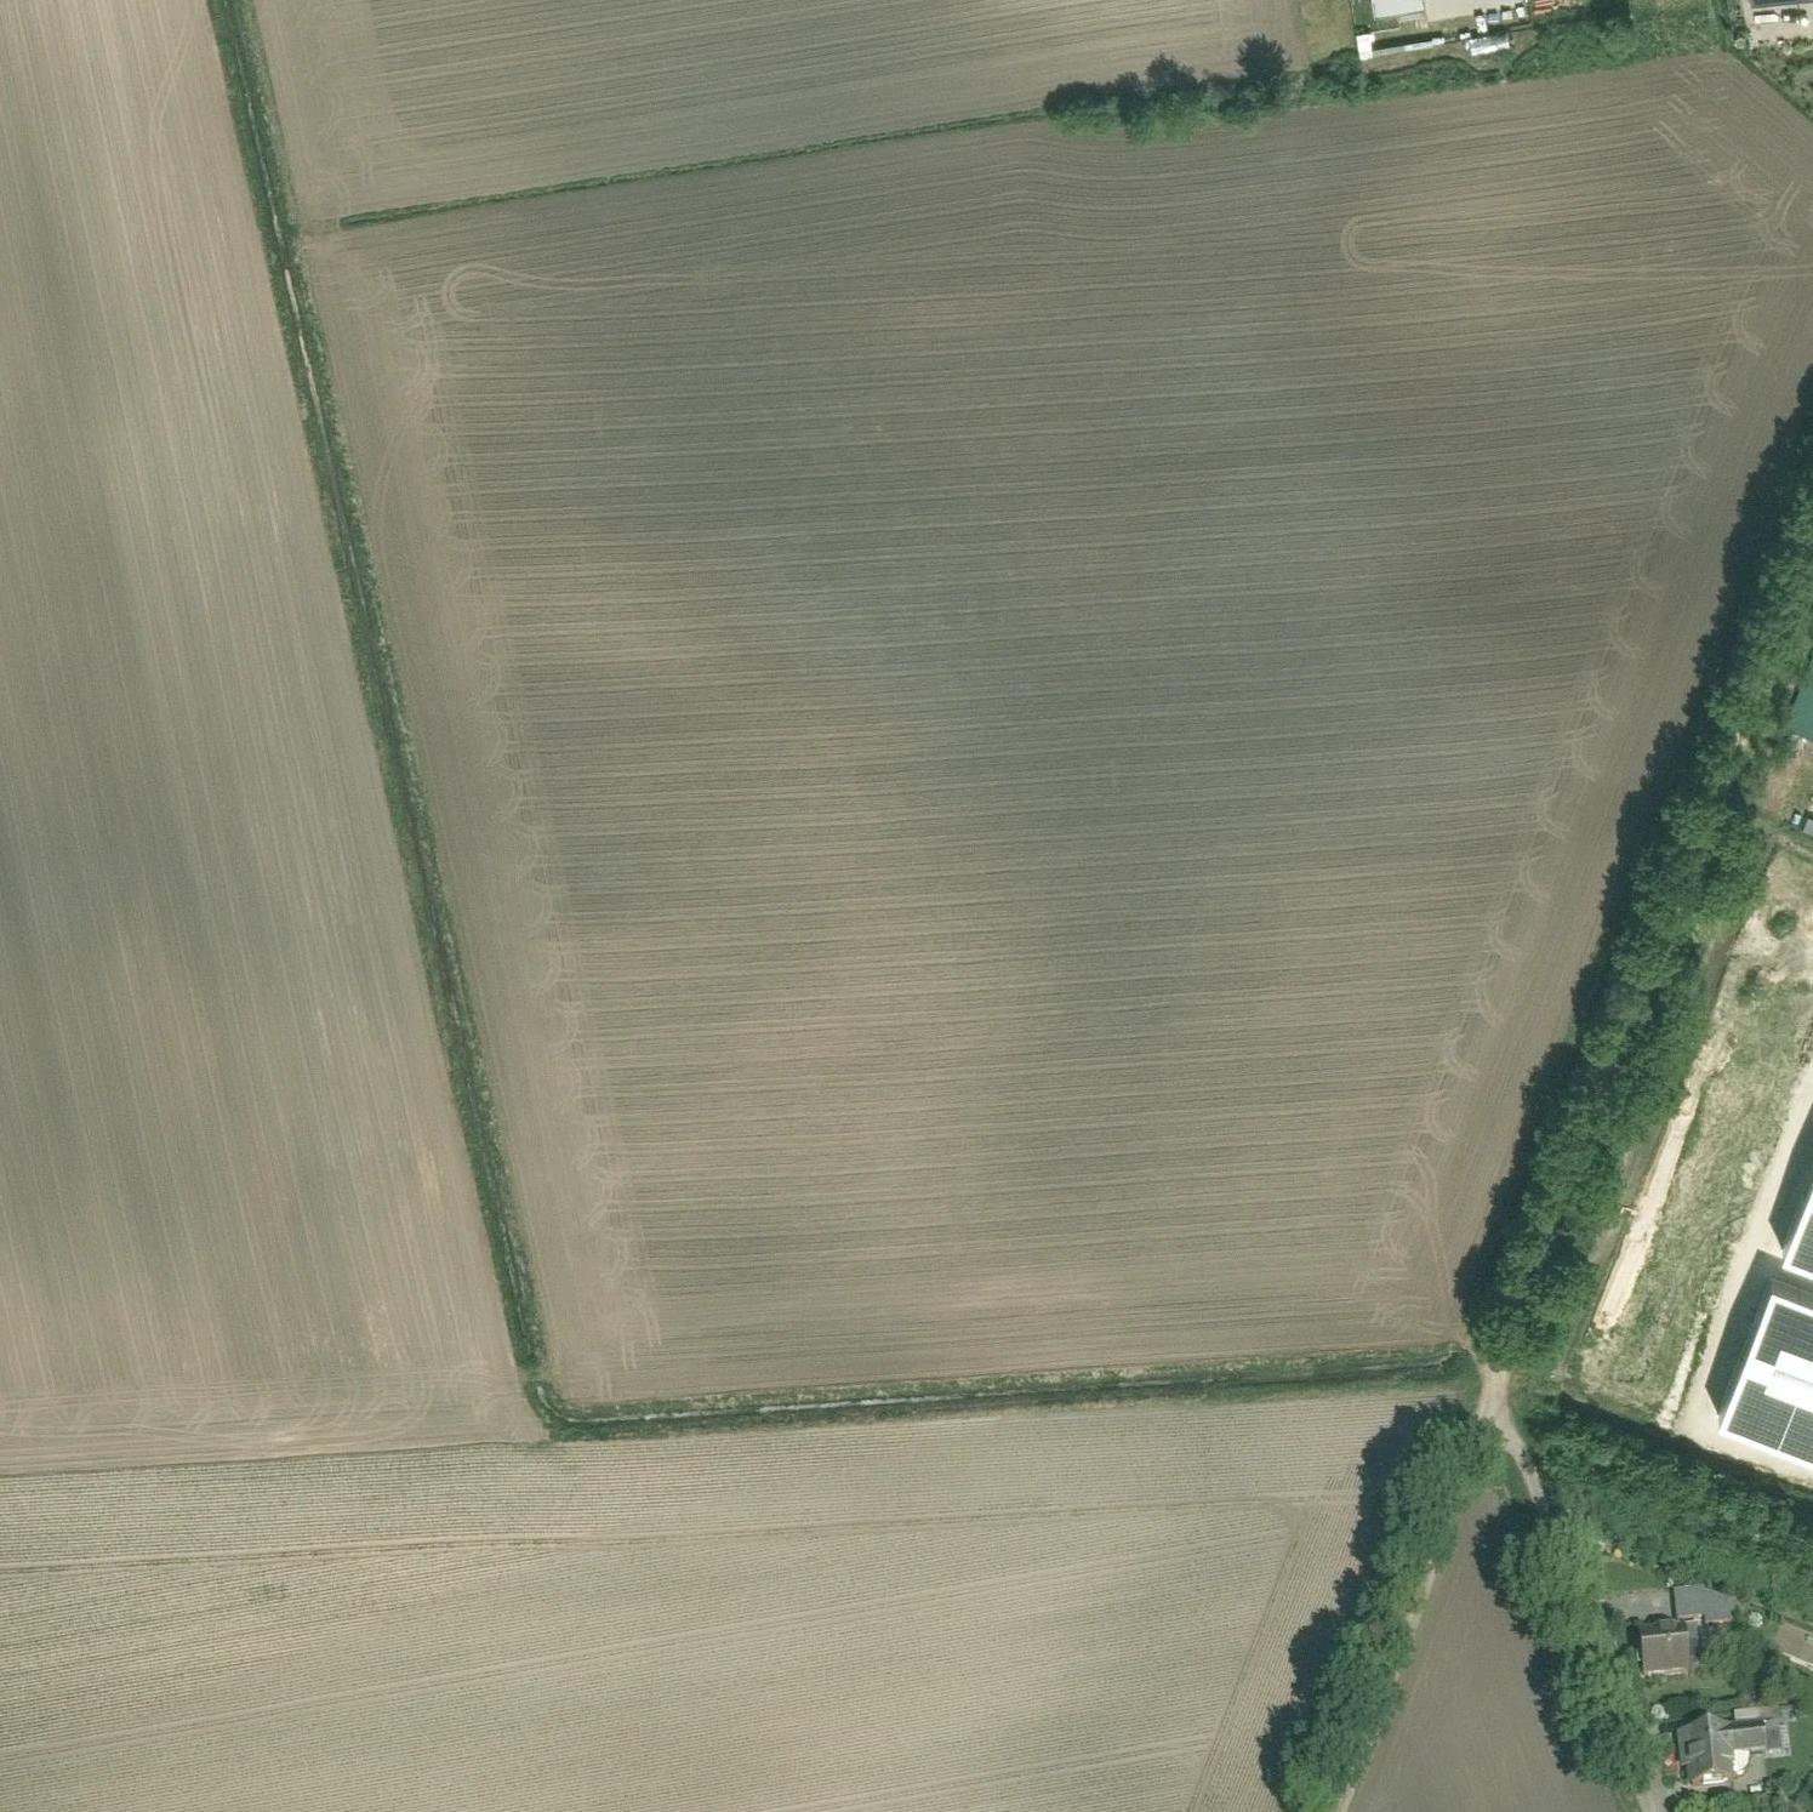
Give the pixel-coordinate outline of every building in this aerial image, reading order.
[(1381,9),(1431,1),(1431,0),(1379,0),(1381,9)] [(1812,1263),(1812,1175),(1783,1251),(1812,1263)] [(1812,1453),(1812,1296),(1773,1281),(1720,1417),(1812,1453)] [(1719,1599),(1646,1600),(1647,1625),(1719,1624),(1719,1599)] [(1639,1642),(1639,1684),(1697,1683),(1696,1640),(1639,1642)] [(1673,1740),(1677,1798),(1721,1795),(1718,1758),(1771,1755),(1769,1733),(1673,1740)]
